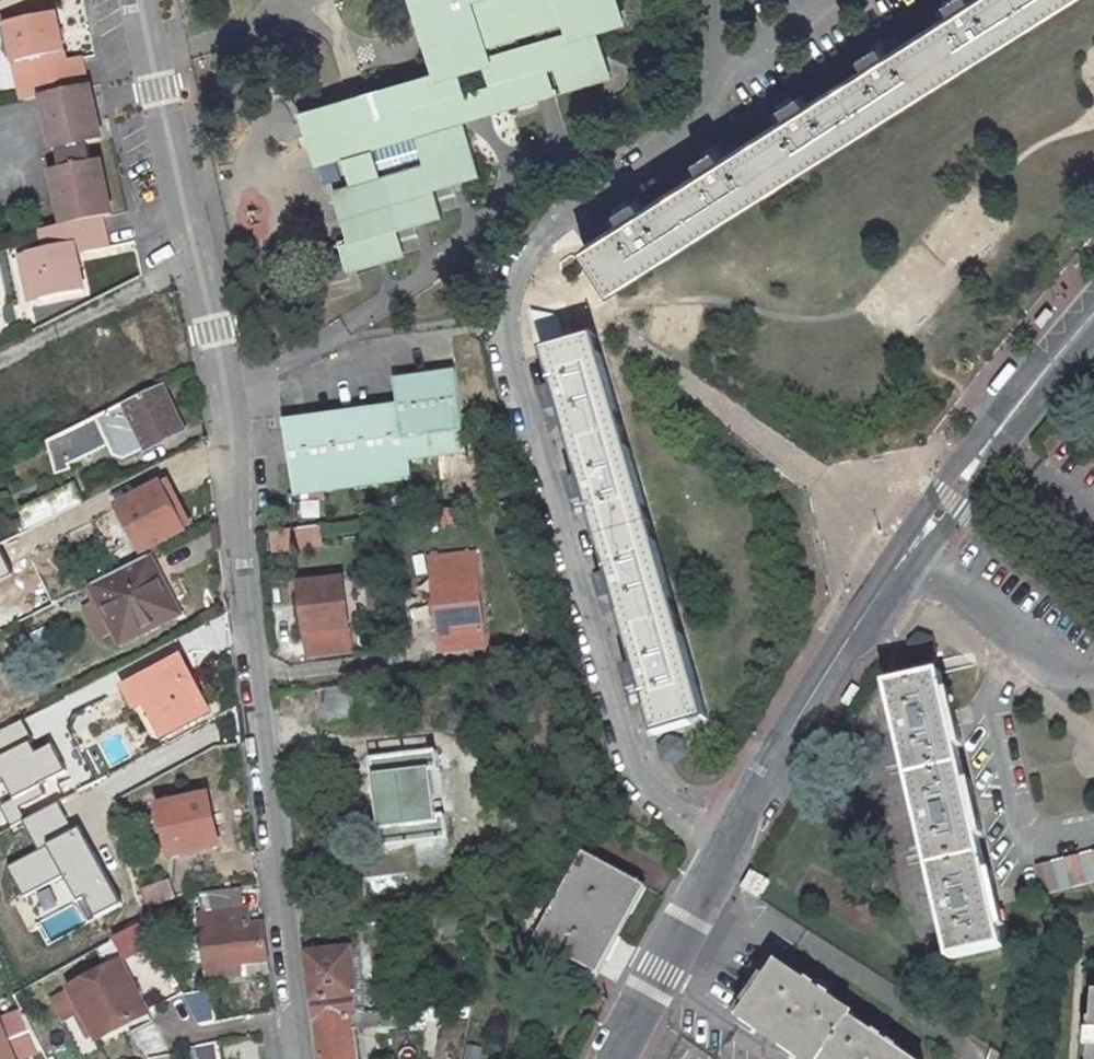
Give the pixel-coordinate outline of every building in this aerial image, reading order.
[(438,68),(304,108),(319,161),(346,154),(354,178),(337,183),(352,236),(343,240),(352,270),(409,252),(402,226),(445,212),(438,186),(484,172),(469,119),(613,77),(601,36),(630,28),(622,0),(417,0),(438,68)] [(863,55),(872,63),(802,107),(799,95),(782,105),(790,115),(720,158),(716,148),(699,159),(706,167),(638,211),(635,199),(618,210),(626,218),(585,244),(614,288),(1071,0),(973,0),(965,5),(963,0),(951,0),(945,4),(953,13),(884,55),(881,44),(863,55)] [(111,246),(105,218),(116,216),(104,159),(97,161),(92,142),(104,139),(93,85),(90,86),(84,56),(69,58),(59,12),(10,23),(27,99),(44,95),(55,149),(60,148),(63,168),(54,169),(66,226),(49,229),(53,249),(26,256),(30,277),(40,276),(44,298),(87,290),(79,253),(78,244),(89,242),(90,250),(111,246)] [(89,242),(78,244),(79,253),(90,250),(89,242)] [(40,276),(30,277),(34,300),(44,298),(40,276)] [(533,345),(565,343),(564,310),(532,312),(533,345)] [(588,486),(578,486),(582,503),(593,500),(617,579),(605,579),(611,596),(622,593),(647,673),(635,672),(640,691),(651,687),(665,732),(715,716),(597,335),(547,351),(560,395),(548,394),(554,412),(565,409),(588,486)] [(390,479),(388,459),(406,458),(405,441),(416,440),(418,455),(435,454),(434,438),(447,436),(440,376),(378,383),(382,416),(269,429),(276,492),(390,479)] [(163,385),(57,437),(68,460),(106,442),(115,462),(183,428),(163,385)] [(57,437),(48,442),(56,474),(72,467),(68,460),(57,437)] [(161,482),(120,505),(144,550),(185,526),(161,482)] [(70,484),(21,508),(31,526),(39,542),(87,518),(70,484)] [(322,529),(279,534),(282,554),(324,548),(322,529)] [(161,547),(102,577),(132,638),(192,608),(161,547)] [(479,558),(434,563),(442,633),(447,633),(449,651),(488,647),(479,558)] [(348,576),(306,581),(316,657),(359,651),(348,576)] [(184,654),(130,684),(140,704),(151,698),(169,733),(209,711),(189,673),(193,671),(184,654)] [(939,671),(886,683),(951,959),(1004,946),(939,671)] [(355,682),(324,686),(329,727),(360,724),(355,682)] [(664,762),(690,755),(685,736),(659,743),(664,762)] [(438,747),(372,755),(385,845),(414,841),(415,846),(448,842),(446,821),(434,822),(427,766),(440,764),(438,747)] [(210,794),(164,804),(176,854),(222,842),(210,794)] [(581,848),(540,923),(553,930),(577,942),(575,946),(597,957),(624,907),(621,905),(636,879),(581,848)] [(1093,879),(1093,848),(1037,866),(1045,894),(1093,879)] [(147,885),(120,901),(129,916),(156,899),(147,885)] [(231,890),(203,895),(206,912),(233,907),(231,890)] [(252,971),(249,956),(273,952),(269,919),(253,921),(250,904),(233,907),(206,912),(202,913),(213,977),(252,971)] [(553,930),(547,941),(592,966),(597,957),(575,946),(577,942),(553,930)] [(354,947),(310,952),(319,1018),(362,1013),(354,947)] [(273,952),(249,956),(252,971),(275,967),(273,952)] [(122,957),(72,985),(101,1036),(152,1008),(122,957)] [(745,1012),(805,1058),(895,1058),(853,1027),(860,1017),(785,960),(745,1012)] [(211,994),(190,1002),(200,1027),(221,1019),(211,994)] [(319,1018),(324,1058),(359,1058),(356,1035),(422,1026),(420,1007),(319,1018)] [(10,1037),(0,1012),(0,1042),(10,1037)] [(150,1055),(165,1051),(160,1029),(145,1033),(150,1055)] [(10,1037),(0,1042),(0,1058),(20,1058),(10,1037)] [(195,1046),(198,1058),(223,1058),(218,1040),(195,1046)] [(992,1058),(1014,1058),(995,1047),(992,1058)] [(440,1058),(452,1058),(456,1054),(448,1048),(440,1058)]
